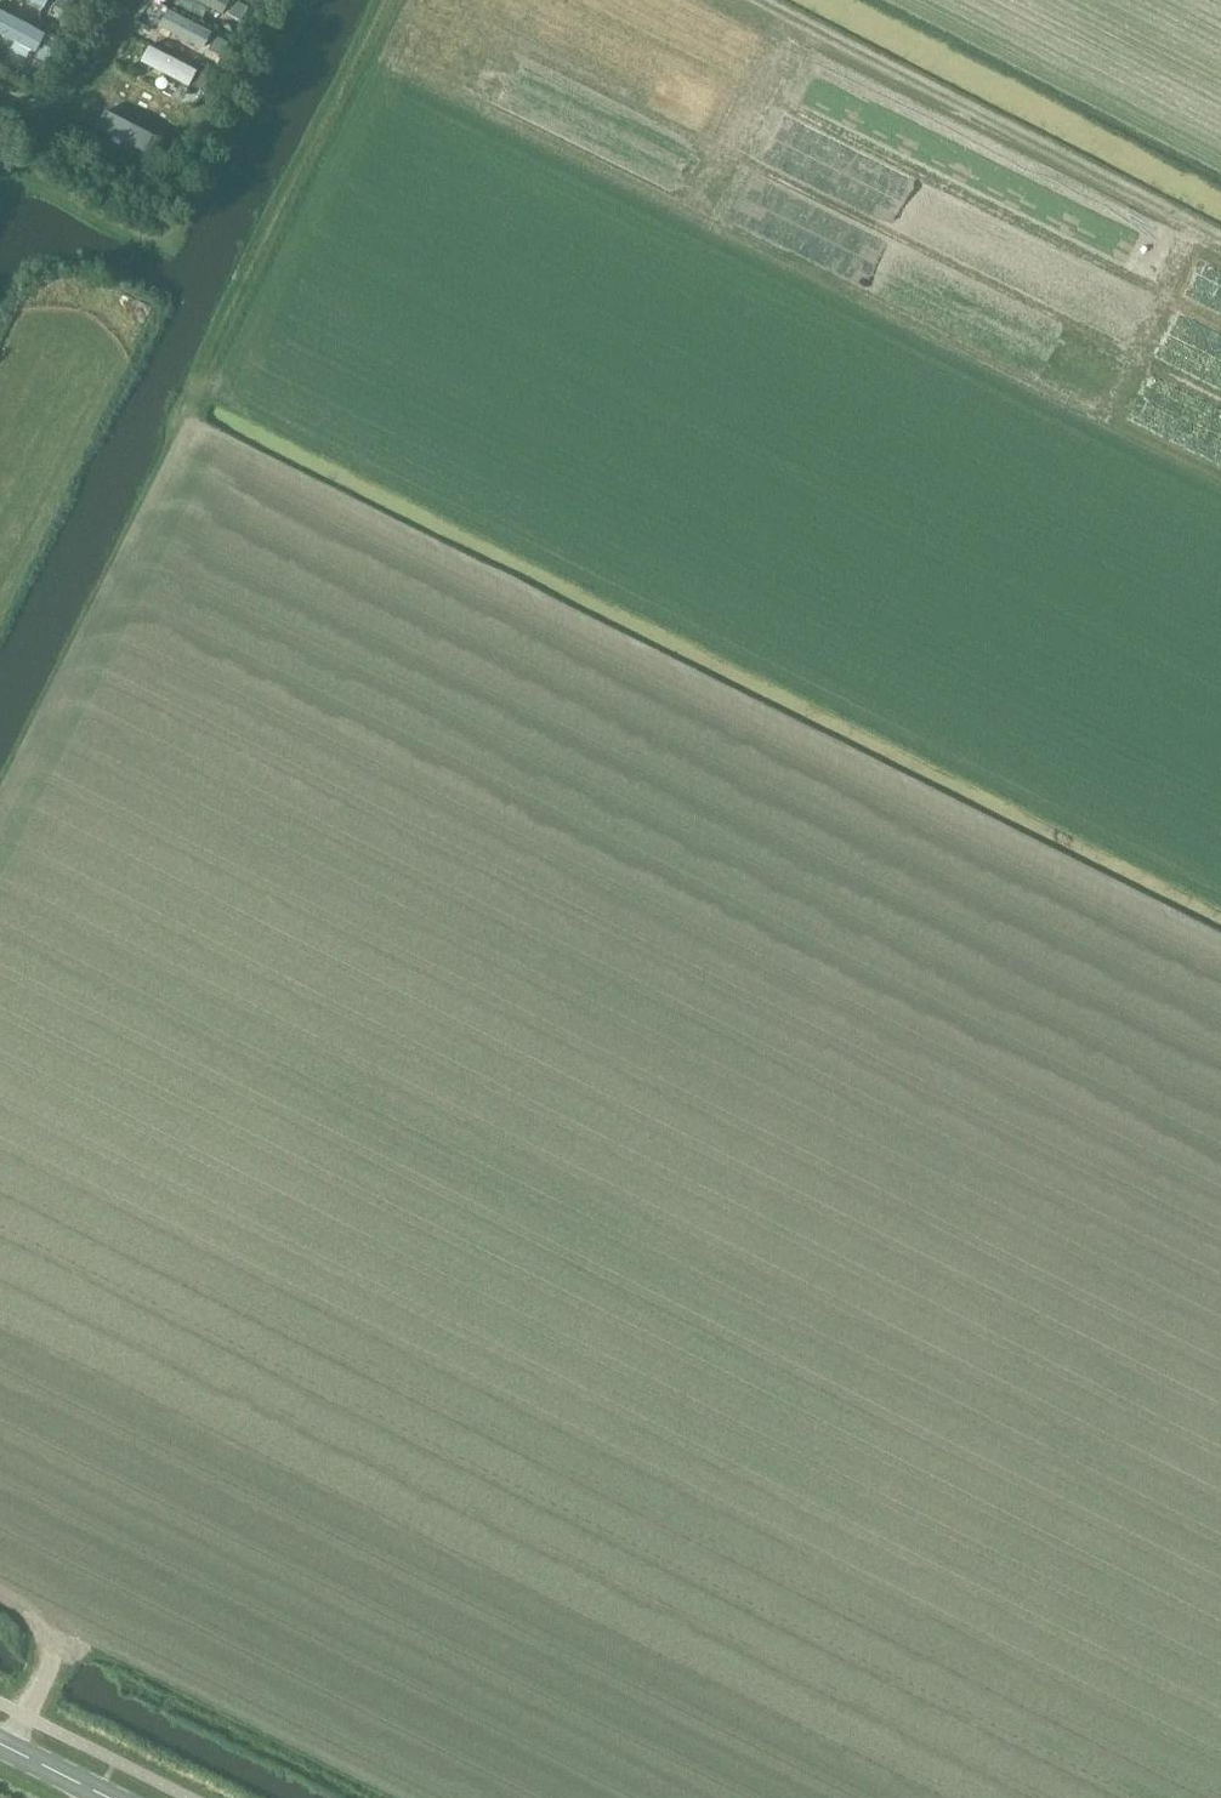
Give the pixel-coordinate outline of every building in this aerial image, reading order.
[(221,10),(226,0),(201,0),(221,10)] [(0,8),(0,32),(35,49),(45,30),(0,8)] [(209,30),(170,10),(162,25),(201,45),(209,30)] [(195,68),(146,42),(138,57),(187,83),(195,68)] [(154,133),(106,109),(98,125),(147,149),(154,133)]
